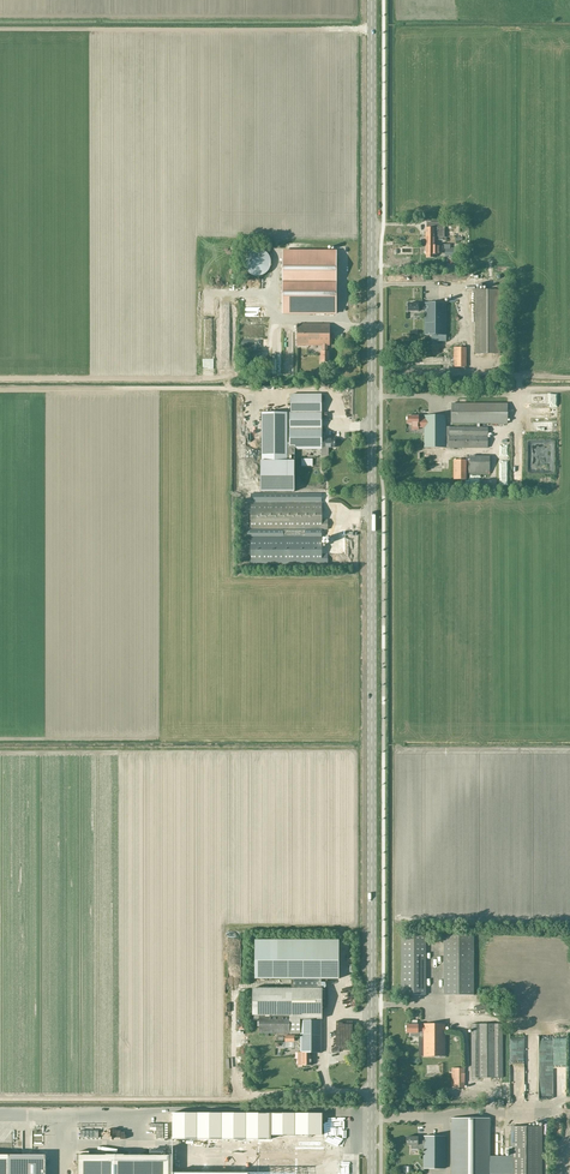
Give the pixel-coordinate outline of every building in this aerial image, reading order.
[(425,228),(425,237),(435,237),(440,237),(440,225),(437,225),(437,223),(427,223),(427,228),(425,228)] [(435,237),(425,237),(425,246),(435,246),(435,240),(442,240),(443,237),(435,237)] [(435,246),(425,246),(425,255),(426,255),(426,258),(434,258),(434,255),(435,255),(435,254),(439,254),(439,249),(442,249),(442,246),(435,246)] [(271,263),(271,261),(270,260),(270,259),(270,257),(269,256),(268,255),(268,254),(267,253),(266,253),(266,252),(265,251),(263,251),(262,250),(261,250),(260,249),(258,249),(257,249),(256,249),(254,249),(253,250),(252,250),(250,251),(249,251),(248,252),(247,253),(247,254),(246,255),(245,256),(244,257),(244,259),(244,260),(243,261),(243,262),(243,263),(243,264),(244,265),(244,266),(244,267),(244,268),(245,269),(246,270),(247,271),(247,272),(248,273),(250,274),(251,275),(252,275),(253,276),(254,276),(256,276),(257,276),(258,276),(260,276),(261,276),(262,275),(264,275),(265,274),(266,273),(267,272),(268,271),(268,270),(269,269),(270,268),(270,267),(270,266),(270,265),(271,264),(271,263)] [(282,313),(336,313),(336,251),(283,251),(282,313)] [(474,354),(500,354),(500,290),(474,290),(474,354)] [(425,335),(446,335),(446,303),(425,303),(425,305),(419,305),(419,304),(408,304),(408,311),(419,311),(419,310),(425,310),(425,335)] [(329,345),(329,324),(297,324),(297,345),(322,345),(322,351),(321,351),(321,362),(329,362),(329,351),(327,351),(327,345),(329,345)] [(466,367),(466,348),(454,347),(454,367),(466,367)] [(290,413),(321,413),(321,394),(290,394),(290,412),(290,413)] [(418,416),(407,416),(407,424),(412,424),(412,427),(424,427),(424,448),(487,448),(488,424),(507,424),(507,404),(451,403),(451,423),(477,423),(477,427),(450,427),(450,426),(445,426),(446,416),(424,416),(424,417),(418,417),(418,416)] [(290,412),(261,412),(261,461),(287,461),(287,449),(320,449),(320,437),(321,437),(321,413),(290,413),(290,412)] [(323,437),(321,437),(320,437),(320,449),(320,453),(327,453),(327,448),(335,448),(335,439),(325,439),(325,437),(324,437),(323,437)] [(490,456),(470,456),(469,474),(489,474),(490,456)] [(466,479),(466,460),(454,460),(454,479),(466,479)] [(287,461),(261,461),(261,491),(293,491),(293,461),(287,461)] [(251,530),(327,530),(327,520),(321,520),(321,502),(250,503),(251,530)] [(251,564),(327,564),(327,554),(321,554),(321,537),(251,537),(251,564)] [(426,995),(426,935),(401,935),(401,995),(426,995)] [(443,995),(471,995),(474,995),(474,935),(443,935),(443,995)] [(291,978),(291,988),(321,988),(321,979),(338,979),(338,941),(254,941),(254,978),(291,978)] [(321,988),(291,988),(253,988),(253,1018),(259,1018),(259,1015),(289,1015),(289,1034),(300,1034),(300,1052),(298,1052),(298,1065),(311,1065),(311,1055),(309,1055),(309,1052),(322,1052),(322,988),(321,988)] [(289,1034),(289,1015),(259,1015),(259,1018),(259,1033),(264,1034),(264,1037),(268,1037),(268,1034),(289,1034)] [(417,1025),(417,1020),(411,1020),(411,1025),(406,1025),(406,1033),(410,1033),(410,1037),(423,1037),(423,1056),(445,1056),(445,1024),(423,1024),(423,1026),(417,1026),(417,1025)] [(471,1024),(471,1078),(502,1078),(502,1024),(471,1024)] [(464,1088),(464,1068),(452,1068),(451,1088),(464,1088)] [(78,1156),(78,1173),(295,1173),(295,1170),(321,1170),(321,1173),(335,1173),(335,1149),(322,1149),(322,1113),(220,1114),(220,1113),(171,1113),(171,1157),(126,1157),(126,1156),(78,1156)] [(452,1173),(511,1173),(511,1164),(489,1164),(489,1119),(452,1119),(452,1173)] [(511,1127),(511,1164),(511,1173),(541,1173),(541,1127),(511,1127)] [(410,1148),(423,1148),(423,1168),(445,1168),(445,1136),(424,1136),(423,1138),(418,1138),(418,1137),(406,1137),(406,1145),(410,1145),(410,1148)] [(43,1155),(0,1155),(0,1173),(43,1173),(43,1155)]
